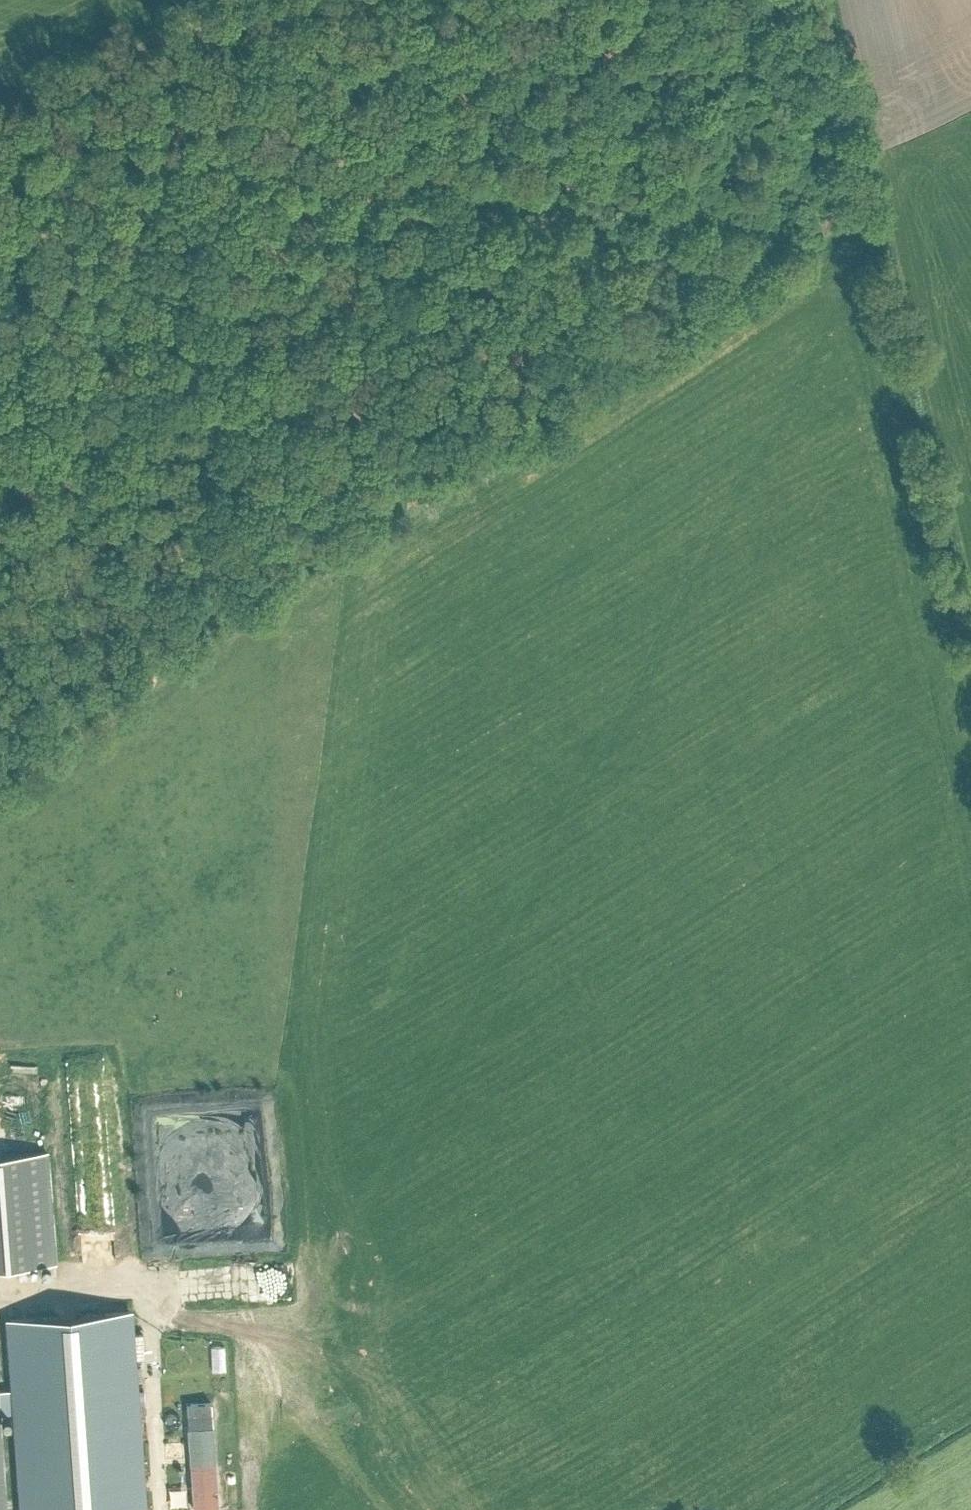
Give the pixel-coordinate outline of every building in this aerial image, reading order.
[(57,1261),(49,1148),(0,1152),(0,1265),(57,1261)] [(16,1409),(23,1509),(142,1509),(128,1309),(9,1317),(14,1387),(0,1388),(0,1411),(16,1409)] [(187,1424),(210,1423),(210,1413),(209,1413),(208,1402),(186,1404),(187,1424)] [(218,1505),(213,1423),(210,1423),(187,1424),(193,1507),(218,1505)]
